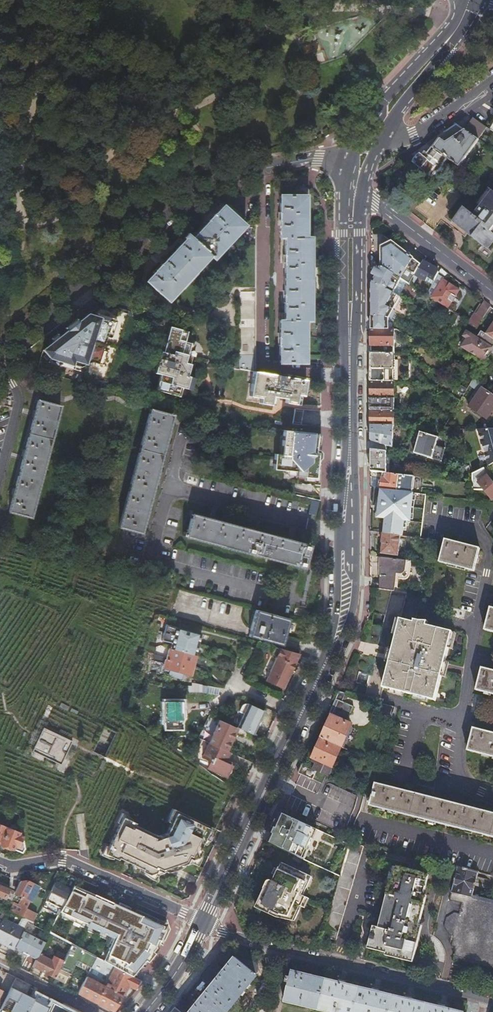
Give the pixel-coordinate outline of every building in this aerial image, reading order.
[(473,118),(465,130),(479,139),(487,128),(473,118)] [(451,161),(459,167),(479,139),(465,130),(445,142),(439,138),(432,147),(448,159),(451,161)] [(432,177),(448,159),(432,147),(427,153),(425,151),(421,155),(420,154),(418,155),(414,161),(413,162),(411,160),(409,163),(422,174),(421,175),(425,179),(429,175),(432,177)] [(492,191),(475,215),(463,206),(451,222),(483,246),(488,240),(492,243),(492,191)] [(279,321),(279,363),(305,363),(305,321),(310,321),(311,239),(305,239),(305,196),(280,196),(279,239),(284,239),(284,321),(279,321)] [(238,288),(254,288),(254,226),(244,226),(222,206),(191,239),(186,234),(182,238),(185,240),(146,282),(167,302),(209,257),(212,260),(238,232),(238,288)] [(381,264),(380,266),(401,278),(405,282),(409,284),(415,275),(421,265),(392,241),(381,247),(381,264)] [(423,262),(421,265),(415,275),(432,285),(437,274),(438,272),(429,267),(430,266),(423,262)] [(375,277),(372,281),(392,293),(401,278),(380,266),(378,270),(375,268),(372,275),(375,277)] [(426,295),(447,309),(459,290),(443,280),(444,278),(437,274),(432,285),(426,295)] [(405,282),(401,278),(392,293),(396,296),(397,296),(405,282)] [(371,284),(371,330),(383,330),(387,330),(390,330),(393,321),(404,301),(397,296),(396,296),(392,293),(372,281),(371,284)] [(237,370),(253,371),(254,292),(238,292),(237,370)] [(483,318),(491,306),(484,302),(482,305),(477,314),(483,318)] [(477,314),(482,305),(481,304),(469,323),(477,328),(483,318),(477,314)] [(98,305),(65,331),(58,337),(41,350),(47,356),(49,358),(47,362),(102,381),(124,318),(98,305)] [(452,325),(458,316),(453,313),(447,322),(452,325)] [(452,325),(450,328),(449,329),(453,331),(462,318),(458,316),(452,325)] [(155,391),(179,397),(181,388),(186,389),(189,377),(186,376),(190,364),(185,363),(190,343),(184,341),(186,331),(169,327),(162,352),(159,351),(154,373),(160,375),(155,391)] [(371,330),(371,353),(393,354),(393,330),(390,330),(387,330),(383,330),(371,330)] [(481,331),(477,338),(467,331),(463,336),(467,339),(462,347),(487,363),(492,354),(490,352),(492,348),(492,339),(486,334),(481,331)] [(371,353),(371,382),(393,383),(392,382),(393,354),(371,353)] [(304,396),(306,380),(253,371),(249,397),(261,399),(260,404),(271,406),(272,397),(286,399),(285,403),(296,405),(297,396),(304,396)] [(469,385),(475,389),(466,401),(470,404),(468,407),(486,419),(492,409),(492,396),(482,388),(483,386),(473,379),(469,385)] [(371,382),(370,411),(385,411),(385,410),(392,410),(393,383),(371,382)] [(8,511),(31,517),(59,406),(36,400),(31,421),(22,454),(14,489),(8,511)] [(118,527),(141,533),(148,505),(156,475),(165,440),(172,416),(150,410),(118,527)] [(385,411),(370,411),(370,426),(392,426),(400,426),(400,410),(392,410),(385,410),(385,411)] [(370,426),(370,449),(385,451),(385,450),(386,446),(392,448),(392,426),(370,426)] [(492,463),(492,429),(478,429),(489,465),(492,463)] [(320,457),(321,434),(283,430),(280,456),(274,455),(272,469),(294,471),(293,476),(320,485),(320,457)] [(414,430),(402,450),(420,455),(426,457),(440,462),(447,439),(437,435),(436,437),(414,430)] [(385,473),(387,473),(386,450),(385,450),(385,451),(370,449),(370,471),(382,473),(385,473)] [(473,490),(484,489),(492,500),(492,499),(492,483),(487,475),(485,467),(473,474),(473,490)] [(387,473),(385,473),(384,479),(382,479),(380,489),(411,493),(414,477),(387,473)] [(380,489),(382,479),(371,477),(370,488),(380,489)] [(400,535),(419,538),(425,494),(411,493),(380,489),(377,517),(385,519),(383,533),(400,535)] [(318,501),(311,499),(308,513),(315,515),(318,501)] [(304,568),(306,560),(310,545),(289,540),(252,530),(216,521),(192,515),(187,533),(183,532),(182,536),(304,568)] [(397,556),(400,535),(383,533),(382,533),(380,553),(397,556)] [(439,562),(474,571),(480,549),(463,544),(464,542),(460,541),(457,540),(456,542),(445,539),(439,562)] [(379,556),(379,588),(396,591),(398,578),(404,579),(406,578),(408,576),(409,574),(411,561),(379,556)] [(385,675),(438,689),(452,632),(414,622),(421,594),(396,591),(379,588),(374,612),(383,614),(381,624),(371,622),(360,669),(385,675)] [(492,632),(492,608),(490,607),(484,630),(492,632)] [(255,610),(248,636),(279,644),(285,619),(255,610)] [(160,624),(152,622),(149,631),(157,633),(160,624)] [(165,624),(163,635),(197,645),(200,634),(165,624)] [(157,633),(149,631),(146,640),(154,642),(157,633)] [(197,645),(163,635),(161,640),(170,643),(169,649),(194,656),(197,645)] [(194,656),(169,649),(166,658),(162,657),(162,655),(154,654),(155,647),(146,645),(144,656),(153,659),(149,671),(158,673),(159,669),(164,670),(163,673),(183,678),(184,674),(189,675),(194,656)] [(299,654),(274,647),(271,655),(276,658),(265,682),(282,690),(294,665),(299,654)] [(492,695),(492,668),(492,670),(481,668),(475,690),(492,695)] [(377,701),(378,701),(382,687),(435,701),(438,689),(385,675),(360,669),(359,672),(369,675),(366,684),(357,682),(354,695),(377,701)] [(199,691),(198,684),(189,684),(190,692),(199,691)] [(204,686),(203,694),(217,694),(218,687),(204,686)] [(335,699),(338,700),(339,700),(342,701),(345,694),(338,692),(335,699)] [(162,700),(163,710),(163,712),(181,712),(181,711),(181,700),(162,700)] [(338,700),(337,703),(352,708),(353,706),(342,701),(339,700),(338,700)] [(373,714),(387,718),(389,719),(393,705),(378,701),(377,701),(373,714)] [(331,715),(345,722),(352,708),(337,703),(331,715)] [(233,720),(250,727),(257,712),(240,704),(233,720)] [(181,712),(163,712),(163,728),(181,729),(181,712)] [(321,737),(340,746),(350,724),(345,722),(331,715),(321,737)] [(219,720),(209,742),(226,750),(236,728),(219,720)] [(42,727),(31,750),(59,764),(70,740),(42,727)] [(492,757),(492,730),(490,729),(490,732),(472,728),(466,750),(492,757)] [(316,770),(327,775),(340,746),(321,737),(311,757),(314,758),(313,761),(316,763),(313,769),(316,770)] [(226,750),(209,742),(202,757),(211,761),(208,768),(226,776),(231,765),(225,762),(229,752),(226,750)] [(302,764),(297,773),(300,774),(311,779),(316,770),(313,769),(302,764)] [(492,838),(492,813),(480,810),(480,807),(476,807),(473,806),(472,808),(439,799),(440,797),(436,796),(432,795),(432,797),(399,789),(399,787),(396,786),(392,785),(391,787),(375,783),(371,798),(368,797),(367,802),(370,802),(369,805),(492,838)] [(130,823),(121,819),(120,823),(117,830),(108,851),(105,856),(114,860),(117,862),(118,860),(142,870),(141,871),(144,873),(148,875),(153,876),(156,870),(161,872),(168,869),(179,865),(186,862),(188,857),(195,861),(199,852),(201,849),(199,848),(202,840),(204,840),(211,826),(173,809),(168,821),(170,822),(165,834),(156,837),(133,826),(134,824),(130,823)] [(306,849),(316,829),(281,813),(275,825),(268,841),(303,859),(307,849),(306,849)] [(214,827),(211,826),(204,840),(202,840),(199,848),(201,849),(203,843),(206,844),(214,827)] [(21,837),(16,835),(17,832),(4,827),(0,838),(0,844),(21,852),(23,849),(21,837)] [(349,842),(339,876),(321,935),(334,939),(362,845),(349,842)] [(112,863),(114,860),(105,856),(108,851),(105,850),(101,858),(112,863)] [(201,854),(199,852),(195,861),(188,857),(186,862),(189,861),(196,865),(201,854)] [(272,884),(271,885),(272,887),(269,891),(263,888),(254,907),(264,912),(266,909),(278,915),(279,912),(290,917),(296,904),(300,906),(305,897),(298,893),(307,874),(281,862),(271,881),(272,881),(272,883),(272,884)] [(377,927),(372,925),(367,947),(409,958),(410,954),(418,923),(415,922),(422,893),(419,893),(424,873),(396,865),(392,880),(389,879),(380,915),(377,927)] [(456,867),(448,900),(460,903),(458,913),(454,912),(445,917),(443,926),(448,935),(453,936),(450,946),(454,947),(453,949),(454,950),(453,958),(492,968),(492,900),(471,895),(476,872),(456,867)] [(161,872),(156,870),(153,876),(148,875),(144,873),(143,876),(156,881),(161,872)] [(38,887),(19,877),(13,890),(12,892),(22,896),(18,904),(12,901),(8,909),(31,920),(35,913),(25,908),(34,889),(36,890),(38,887)] [(69,890),(53,881),(41,906),(56,914),(58,911),(69,890)] [(2,898),(3,896),(8,899),(12,892),(13,890),(0,885),(0,897),(2,898)] [(98,897),(72,885),(69,890),(58,911),(86,923),(85,925),(111,937),(106,948),(107,948),(102,960),(115,967),(131,975),(154,945),(152,944),(161,924),(111,902),(110,903),(98,898),(98,897)] [(415,922),(418,923),(425,894),(422,893),(415,922)] [(3,941),(0,946),(0,948),(10,954),(13,948),(14,947),(22,929),(0,917),(0,918),(0,940),(3,941)] [(418,923),(410,954),(413,954),(421,924),(418,923)] [(14,947),(13,948),(36,959),(38,954),(45,941),(22,929),(14,947)] [(62,961),(54,977),(63,982),(68,970),(69,971),(76,957),(87,963),(81,974),(85,976),(95,957),(71,944),(62,961)] [(38,954),(36,959),(32,966),(54,977),(62,961),(55,958),(53,962),(38,954)] [(203,975),(201,977),(212,987),(204,996),(202,995),(198,1000),(200,1002),(191,1011),(225,1011),(253,977),(256,973),(258,970),(258,969),(258,967),(256,964),(254,962),(252,961),(220,954),(212,964),(203,975)] [(102,960),(95,957),(85,976),(85,977),(104,987),(115,967),(102,960)] [(137,988),(143,981),(139,979),(131,975),(115,967),(104,987),(85,977),(77,992),(112,1010),(122,996),(128,985),(134,988),(134,987),(137,988)] [(284,1000),(330,1011),(460,1011),(445,1008),(445,1005),(438,1003),(437,1006),(411,1000),(412,997),(405,995),(404,998),(378,992),(378,989),(371,987),(370,990),(344,984),(345,981),(338,979),(337,982),(291,970),(289,976),(287,976),(286,982),(288,982),(284,1000)] [(32,998),(10,986),(6,993),(0,1005),(0,1009),(6,1011),(25,1011),(26,1010),(32,998)] [(35,993),(32,998),(26,1010),(30,1011),(72,1011),(35,993)]
